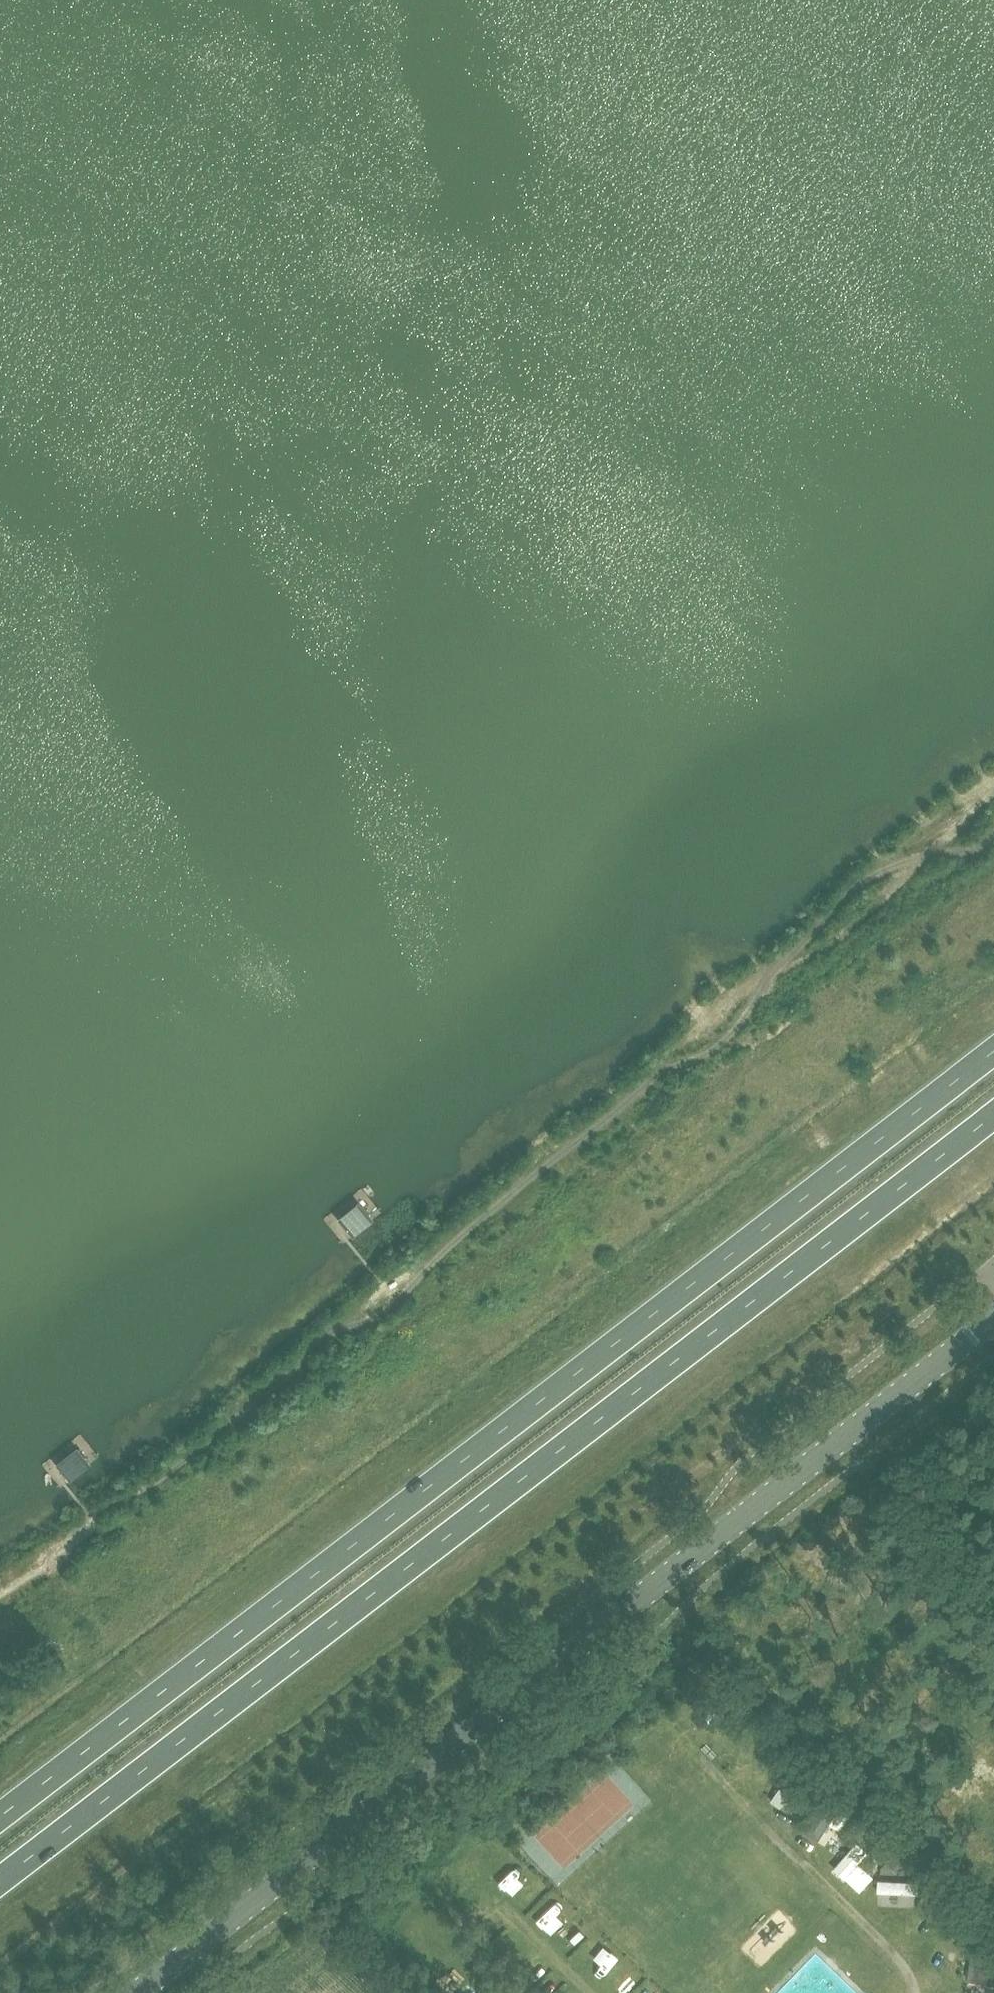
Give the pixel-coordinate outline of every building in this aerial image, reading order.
[(791,1803),(799,1790),(787,1783),(779,1796),(791,1803)] [(852,1825),(859,1802),(845,1798),(838,1821),(852,1825)] [(829,1810),(818,1827),(831,1836),(842,1819),(829,1810)] [(865,1837),(842,1863),(855,1874),(877,1848),(865,1837)] [(928,1889),(928,1875),(886,1875),(886,1888),(928,1889)]
